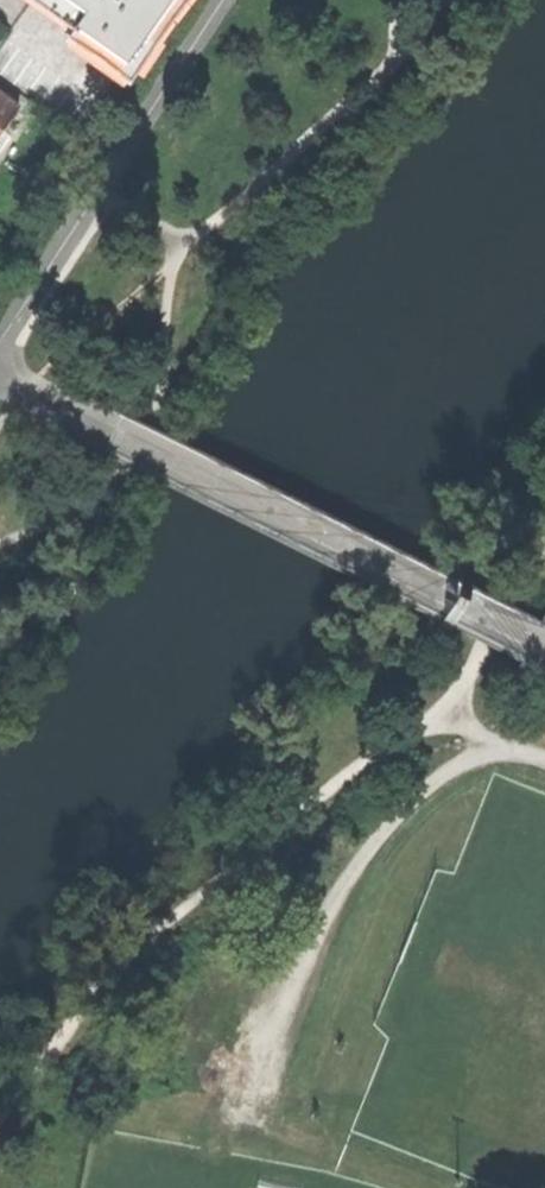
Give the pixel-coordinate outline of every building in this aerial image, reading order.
[(79,30),(36,0),(0,0),(0,86),(80,142),(126,77),(72,39),(79,30)] [(79,30),(133,68),(180,0),(36,0),(79,30)] [(133,68),(79,30),(72,39),(126,77),(133,68)] [(14,111),(0,101),(0,130),(14,111)]
